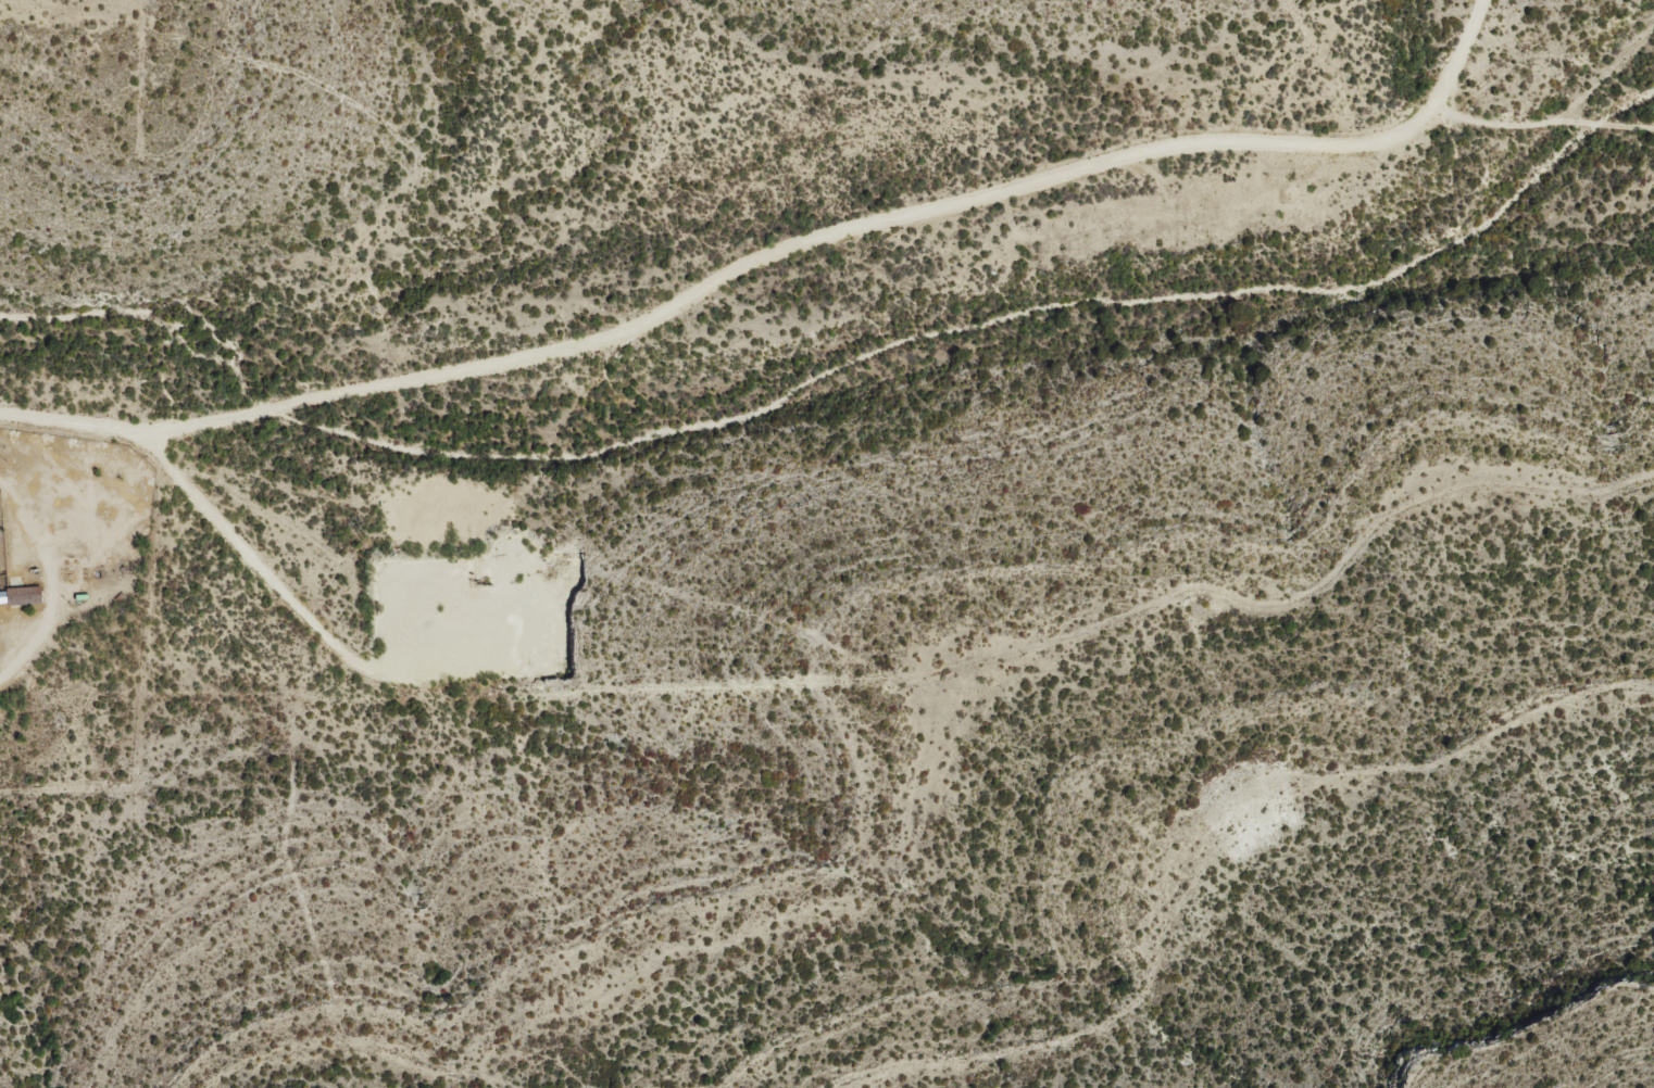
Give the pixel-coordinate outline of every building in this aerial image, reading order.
[(13,589),(13,605),(39,605),(39,589),(13,589)]
